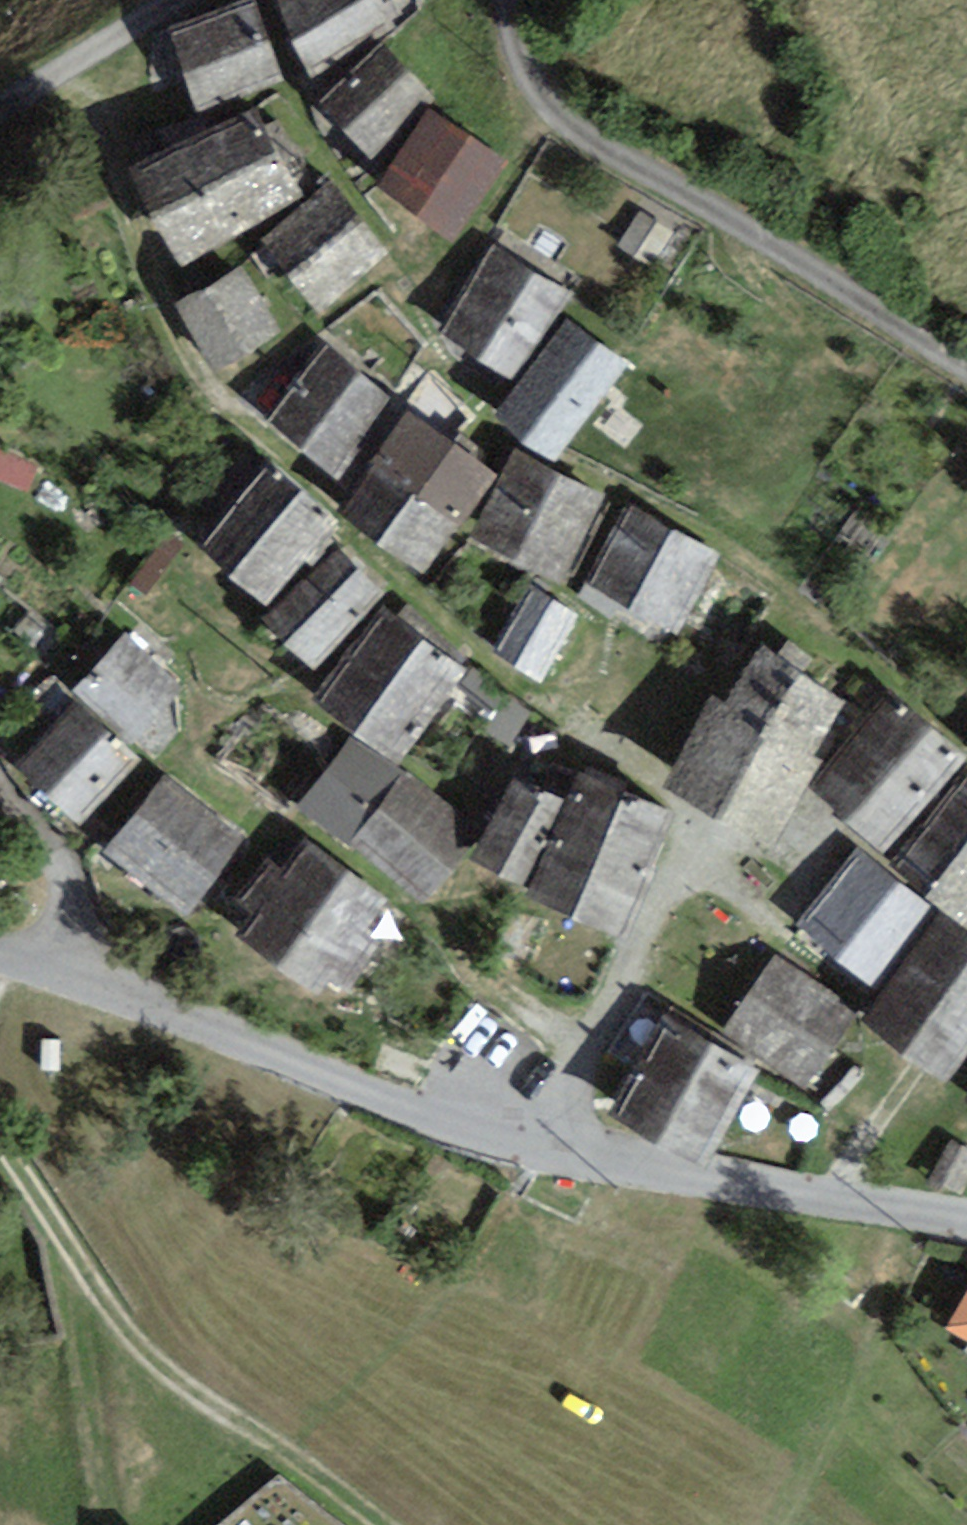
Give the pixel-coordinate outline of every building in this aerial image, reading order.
[(198,110),(284,77),(254,0),(247,0),(167,30),(198,110)] [(310,73),(392,33),(376,0),(278,0),(274,2),(310,73)] [(384,43),(318,102),(369,158),(434,99),(384,43)] [(128,168),(152,213),(279,148),(255,103),(128,168)] [(506,164),(428,109),(373,186),(452,241),(506,164)] [(306,202),(279,148),(152,213),(179,267),(306,202)] [(334,184),(263,242),(319,315),(390,256),(334,184)] [(674,232),(639,211),(615,249),(651,271),(674,232)] [(494,245),(439,337),(514,382),(569,291),(494,245)] [(237,265),(174,306),(219,377),(283,336),(237,265)] [(629,360),(567,317),(493,421),(555,464),(629,360)] [(326,347),(265,427),(336,480),(397,401),(326,347)] [(333,513),(377,543),(450,443),(407,413),(333,513)] [(497,475),(450,443),(377,543),(423,575),(497,475)] [(604,497),(515,451),(470,539),(560,584),(604,497)] [(264,468),(199,546),(232,573),(229,577),(267,608),(335,526),(264,468)] [(720,555),(628,506),(585,586),(678,635),(720,555)] [(384,594),(332,547),(262,624),(314,671),(384,594)] [(534,595),(499,649),(535,672),(570,619),(534,595)] [(381,611),(315,703),(400,763),(466,671),(381,611)] [(125,634),(73,689),(132,745),(184,690),(125,634)] [(760,646),(726,704),(812,757),(846,699),(804,675),(815,656),(787,640),(777,657),(760,646)] [(809,789),(844,819),(923,724),(888,694),(809,789)] [(820,762),(812,757),(726,704),(713,696),(661,783),(769,846),(820,762)] [(76,701),(15,769),(80,827),(141,759),(76,701)] [(964,758),(923,724),(844,819),(884,852),(964,758)] [(351,736),(299,809),(350,845),(403,772),(351,736)] [(483,828),(403,772),(350,845),(423,900),(483,828)] [(625,793),(577,773),(565,802),(530,887),(525,898),(574,918),(625,793)] [(165,774),(101,852),(183,919),(248,841),(165,774)] [(965,775),(901,858),(934,882),(925,895),(966,927),(966,777),(965,775)] [(565,802),(511,778),(474,862),(530,887),(565,802)] [(675,813),(625,793),(574,918),(624,938),(675,813)] [(388,900),(304,838),(282,869),(266,858),(235,899),(254,913),(237,935),(317,995),(329,979),(345,990),(378,946),(363,935),(388,900)] [(856,848),(796,927),(873,986),(933,908),(856,848)] [(863,1021),(950,1083),(966,1059),(966,937),(938,917),(863,1021)] [(775,956),(722,1030),(808,1085),(860,1010),(775,956)] [(611,1115),(657,1140),(712,1043),(666,1017),(611,1115)] [(761,1071),(712,1043),(657,1140),(706,1168),(761,1071)] [(946,1329),(966,1341),(966,1294),(946,1329)]
